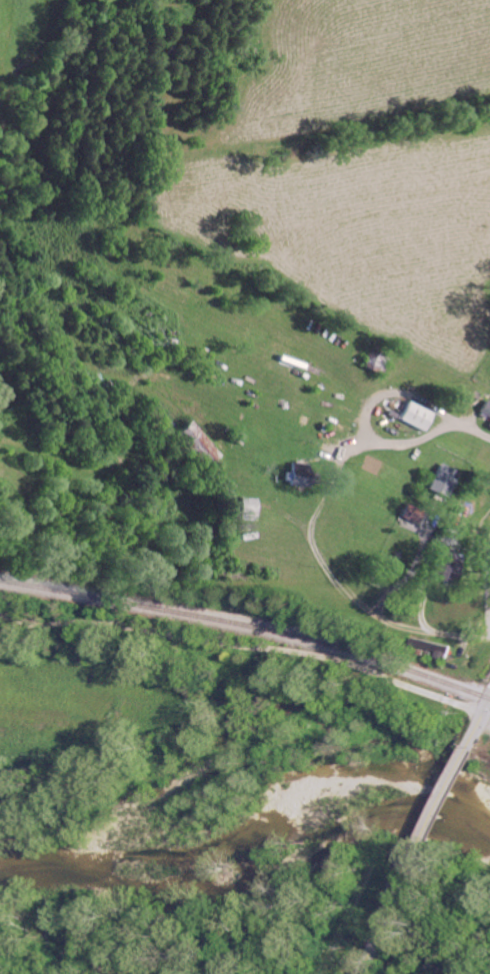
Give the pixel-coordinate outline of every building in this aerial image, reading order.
[(407,420),(431,430),(440,411),(415,400),(407,420)] [(183,429),(207,465),(222,455),(198,419),(183,429)] [(293,483),(314,486),(317,465),(297,461),(293,483)] [(462,468),(442,462),(433,490),(453,496),(462,468)] [(422,521),(425,508),(409,503),(406,516),(422,521)] [(438,576),(457,584),(466,565),(454,559),(451,564),(445,561),(438,576)]
